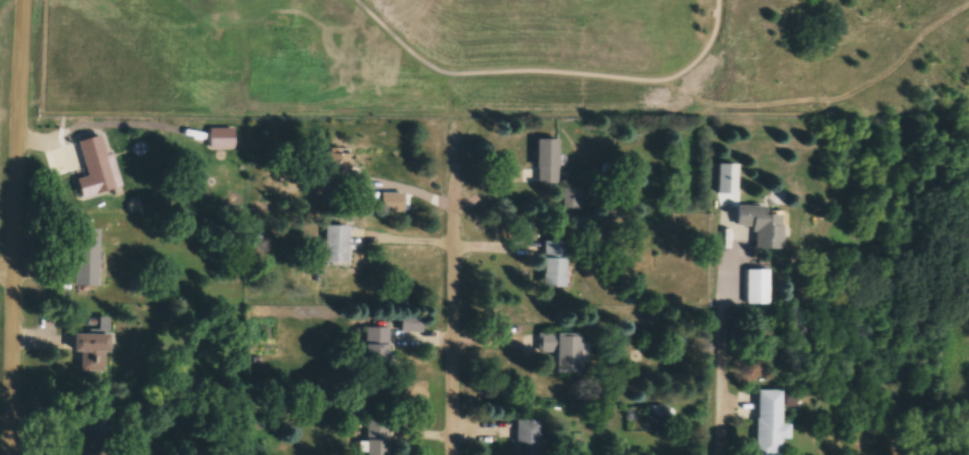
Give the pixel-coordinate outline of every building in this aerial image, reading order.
[(234,129),(209,129),(209,149),(234,149),(234,129)] [(119,189),(106,135),(79,142),(88,177),(77,180),(82,198),(119,189)] [(559,139),(538,139),(538,184),(559,184),(559,139)] [(351,191),(351,148),(329,148),(329,191),(351,191)] [(566,198),(566,209),(583,209),(583,191),(574,191),(574,198),(566,198)] [(769,207),(738,207),(738,227),(756,228),(755,249),(783,250),(784,216),(768,215),(769,207)] [(589,218),(572,218),(572,235),(589,235),(589,218)] [(349,226),(325,226),(325,265),(349,265),(349,226)] [(76,287),(99,287),(99,230),(76,230),(76,287)] [(544,288),(566,288),(566,242),(544,242),(544,288)] [(748,271),(748,306),(770,306),(770,271),(748,271)] [(75,355),(81,355),(81,373),(106,373),(105,355),(110,355),(109,320),(100,320),(100,335),(75,335),(75,355)] [(421,333),(421,320),(404,320),(404,326),(409,326),(409,333),(421,333)] [(366,388),(390,388),(390,328),(366,328),(366,388)] [(540,354),(557,354),(557,374),(581,374),(582,334),(540,334),(540,354)] [(759,392),(758,454),(783,454),(783,440),(792,440),(792,425),(783,425),(783,392),(759,392)] [(647,427),(670,427),(670,408),(647,408),(647,427)] [(366,420),(366,454),(389,454),(389,420),(366,420)] [(517,454),(541,454),(541,421),(517,421),(517,454)]
